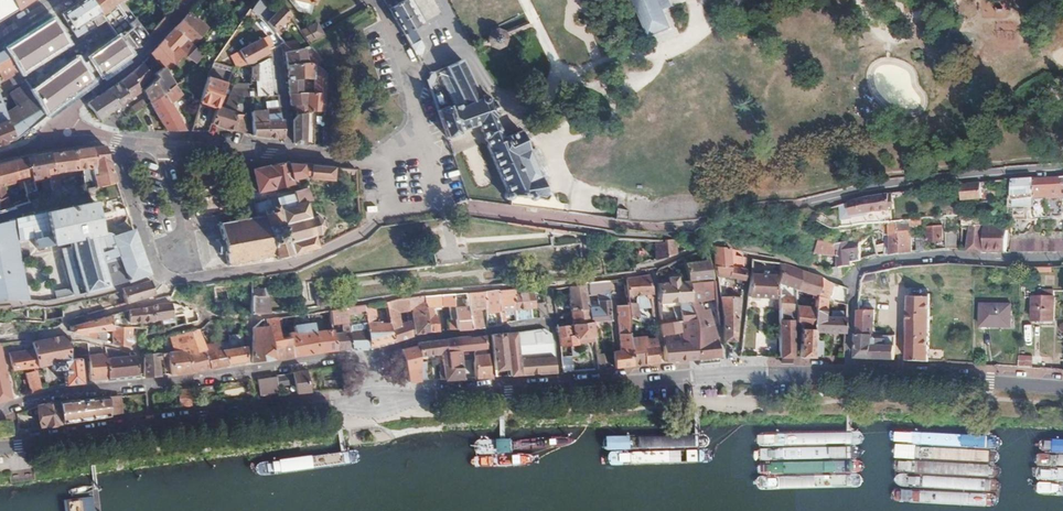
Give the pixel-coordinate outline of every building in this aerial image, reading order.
[(17,9),(26,4),(31,0),(13,0),(17,9)] [(61,14),(72,31),(73,31),(76,37),(89,29),(85,23),(88,21),(89,24),(92,22),(90,20),(92,19),(102,32),(111,26),(93,0),(82,0),(61,14)] [(111,26),(124,43),(133,55),(141,46),(150,36),(121,0),(93,0),(111,26)] [(167,16),(171,12),(161,0),(157,3),(167,16)] [(297,11),(310,14),(312,3),(313,4),(314,0),(287,0),(297,11)] [(393,18),(402,33),(411,28),(424,21),(413,0),(383,0),(393,18)] [(441,12),(434,0),(413,0),(425,21),(441,12)] [(672,28),(661,0),(634,0),(649,38),(672,28)] [(272,17),(267,22),(274,32),(291,16),(283,4),(272,17)] [(259,6),(254,12),(267,22),(272,17),(259,6)] [(207,29),(188,13),(183,19),(175,28),(192,44),(193,44),(207,29)] [(30,33),(43,54),(62,43),(48,21),(30,33)] [(305,38),(308,42),(322,34),(316,23),(301,31),(301,32),(305,38)] [(102,32),(69,55),(80,74),(124,43),(111,26),(102,32)] [(192,44),(175,28),(152,53),(159,62),(162,67),(165,64),(167,65),(170,63),(168,61),(174,55),(180,49),(184,53),(188,56),(196,46),(193,44),(192,44)] [(411,28),(402,33),(410,44),(418,39),(411,28)] [(300,41),(305,38),(301,32),(296,35),(300,41)] [(505,39),(501,32),(494,32),(491,39),(493,45),(502,44),(505,39)] [(30,33),(23,38),(36,59),(43,54),(30,33)] [(23,38),(7,48),(20,69),(36,59),(23,38)] [(418,39),(410,44),(415,55),(420,51),(422,45),(418,39)] [(285,52),(298,50),(297,44),(294,42),(283,45),(285,52)] [(201,56),(204,52),(196,46),(188,56),(190,62),(193,65),(201,56)] [(4,79),(20,69),(7,48),(6,48),(5,49),(0,52),(0,74),(4,79)] [(270,54),(268,49),(267,48),(245,58),(248,64),(252,64),(270,54)] [(308,63),(306,55),(305,48),(298,50),(285,52),(287,65),(287,66),(302,64),(308,63)] [(179,59),(184,53),(180,49),(174,55),(179,59)] [(322,60),(316,52),(306,55),(308,63),(314,64),(315,64),(322,60)] [(39,62),(22,73),(28,83),(40,101),(80,74),(69,55),(45,72),(39,62)] [(273,94),(268,58),(250,66),(250,83),(256,83),(257,88),(232,89),(224,109),(218,107),(212,123),(235,131),(235,115),(235,107),(239,97),(273,94)] [(440,121),(446,138),(458,134),(458,131),(479,125),(504,193),(503,196),(504,199),(506,200),(509,199),(510,197),(526,198),(528,201),(531,202),(535,199),(543,201),(547,197),(521,132),(503,138),(494,117),(498,116),(499,111),(495,100),(491,98),(488,99),(487,96),(485,94),(482,95),(480,99),(465,59),(450,64),(462,102),(449,107),(448,105),(436,109),(440,121)] [(152,76),(143,63),(139,67),(132,72),(119,82),(130,99),(142,91),(139,87),(152,76)] [(314,64),(308,63),(302,64),(301,78),(315,79),(315,87),(314,92),(325,92),(326,73),(315,64),(314,64)] [(301,78),(302,64),(287,66),(288,91),(288,92),(301,92),(301,87),(301,78)] [(167,89),(175,84),(163,67),(160,70),(154,74),(165,90),(167,89)] [(425,81),(427,86),(431,85),(434,79),(433,73),(426,75),(427,76),(425,81)] [(150,101),(165,90),(157,77),(143,90),(150,101)] [(218,107),(227,83),(222,82),(216,80),(207,78),(200,102),(218,107)] [(130,99),(119,82),(109,89),(121,106),(130,99)] [(11,93),(19,105),(33,127),(48,115),(40,101),(28,83),(11,93)] [(167,130),(186,131),(171,102),(181,94),(175,84),(167,89),(165,90),(150,101),(167,130)] [(121,106),(109,89),(99,96),(98,96),(87,103),(100,121),(121,106)] [(324,111),(325,92),(314,92),(301,92),(288,92),(290,105),(295,105),(296,114),(307,111),(324,111)] [(430,95),(434,106),(441,103),(438,93),(430,95)] [(11,121),(7,113),(0,98),(0,124),(11,121)] [(138,109),(146,104),(143,100),(136,105),(138,109)] [(7,113),(11,121),(11,122),(16,140),(26,132),(33,127),(19,105),(7,113)] [(281,119),(280,108),(251,112),(253,135),(270,138),(284,138),(283,119),(281,119)] [(305,144),(307,111),(296,114),(296,115),(296,116),(292,119),(294,142),(305,144)] [(235,115),(235,131),(244,132),(242,115),(235,115)] [(0,124),(0,145),(7,143),(7,140),(12,139),(13,141),(16,140),(11,122),(11,121),(0,124)] [(104,146),(92,148),(94,166),(99,165),(103,177),(95,179),(94,179),(96,187),(97,189),(116,180),(104,146)] [(88,148),(73,150),(77,170),(81,169),(85,168),(92,167),(94,166),(92,148),(88,148)] [(68,150),(49,153),(53,170),(46,171),(47,179),(49,179),(50,190),(51,190),(61,187),(59,173),(77,170),(73,150),(68,150)] [(30,157),(27,157),(34,182),(41,181),(47,179),(46,171),(53,170),(49,153),(44,154),(30,157)] [(3,183),(4,186),(14,183),(15,186),(19,185),(21,190),(25,189),(27,195),(37,193),(34,182),(27,157),(0,164),(0,183),(3,183)] [(270,165),(253,169),(258,193),(294,185),(293,179),(303,177),(305,173),(304,170),(308,170),(308,169),(309,165),(289,164),(288,162),(270,165)] [(310,171),(356,175),(356,169),(341,168),(309,165),(308,169),(310,171)] [(85,168),(81,169),(87,189),(87,190),(96,187),(94,179),(95,179),(92,167),(85,168)] [(1062,176),(1035,177),(1012,179),(1012,200),(1012,203),(1034,204),(1034,216),(1062,215),(1061,196),(1047,197),(1047,195),(1062,193),(1062,177),(1062,176)] [(76,179),(76,177),(65,182),(66,185),(76,183),(76,181),(76,179)] [(47,179),(41,181),(43,192),(50,190),(49,179),(47,179)] [(988,182),(983,182),(968,183),(968,184),(956,185),(957,192),(962,192),(963,200),(983,198),(982,190),(988,190),(988,182)] [(98,195),(97,189),(96,187),(87,190),(89,197),(92,196),(98,195)] [(319,247),(314,245),(312,236),(318,235),(324,230),(322,221),(314,218),(309,219),(305,203),(310,202),(307,189),(293,192),(294,195),(276,199),(277,203),(272,204),(271,200),(253,204),(256,217),(219,224),(227,264),(276,255),(277,260),(279,260),(278,257),(287,255),(303,251),(316,248),(318,248),(319,247)] [(892,209),(890,194),(885,194),(865,198),(849,202),(852,215),(892,209)] [(0,200),(0,208),(1,209),(8,207),(7,201),(6,197),(0,200)] [(101,234),(93,202),(90,203),(67,208),(56,210),(42,213),(0,223),(0,270),(5,299),(27,300),(24,285),(18,240),(34,238),(36,250),(65,243),(66,248),(61,249),(73,292),(105,284),(103,276),(98,255),(93,236),(101,234)] [(621,221),(625,222),(626,210),(615,207),(612,220),(621,221)] [(900,232),(901,252),(902,252),(912,251),(910,224),(922,223),(921,217),(920,217),(899,221),(900,232)] [(971,224),(968,249),(969,251),(982,253),(984,252),(984,250),(984,228),(984,226),(984,225),(980,225),(980,217),(973,217),(973,224),(971,224)] [(890,232),(890,233),(900,232),(899,221),(896,221),(889,222),(890,232)] [(943,240),(942,224),(926,225),(927,240),(943,240)] [(1006,250),(1007,240),(1006,240),(1007,225),(984,226),(984,228),(984,250),(1006,250)] [(833,227),(835,239),(836,245),(849,242),(846,226),(833,227)] [(1062,231),(1051,231),(1051,233),(1035,231),(1026,230),(1024,232),(1012,232),(1010,251),(1038,251),(1062,251),(1062,233),(1062,231)] [(147,273),(132,231),(102,239),(101,234),(93,236),(98,255),(106,253),(106,254),(117,250),(121,265),(103,276),(105,284),(128,278),(147,273)] [(890,233),(891,253),(901,252),(900,232),(890,233)] [(945,232),(947,248),(957,249),(956,232),(945,232)] [(871,233),(878,255),(885,254),(885,233),(880,233),(871,233)] [(917,245),(918,250),(924,250),(926,250),(925,239),(917,237),(917,245)] [(662,239),(663,258),(676,254),(675,239),(666,239),(662,239)] [(836,245),(835,239),(819,242),(815,254),(816,254),(835,256),(839,257),(836,245)] [(836,245),(839,257),(841,268),(852,266),(849,242),(836,245)] [(730,250),(730,249),(730,248),(713,247),(714,266),(741,268),(744,257),(734,255),(734,251),(730,250)] [(684,275),(685,280),(711,278),(708,260),(705,260),(689,263),(683,263),(684,275)] [(797,290),(801,271),(799,270),(780,263),(779,263),(778,282),(797,290)] [(745,268),(741,268),(714,266),(718,283),(728,281),(744,280),(745,268)] [(756,273),(751,272),(750,272),(748,296),(774,298),(776,275),(768,274),(769,272),(768,271),(765,271),(764,272),(763,274),(756,273)] [(816,296),(821,277),(807,273),(801,271),(797,290),(815,296),(816,296)] [(687,291),(685,283),(685,280),(684,275),(666,279),(668,285),(656,287),(656,294),(658,307),(688,298),(687,291)] [(826,303),(832,283),(821,277),(816,296),(815,296),(815,301),(814,304),(826,304),(826,303)] [(637,281),(624,279),(626,295),(651,298),(650,290),(648,279),(637,281)] [(137,284),(120,289),(124,304),(127,303),(152,295),(149,281),(137,284)] [(609,292),(607,281),(596,282),(583,283),(584,286),(584,285),(586,296),(596,294),(598,305),(587,306),(587,310),(589,321),(593,321),(611,320),(609,292)] [(717,340),(714,335),(710,315),(709,310),(702,311),(699,301),(716,298),(713,281),(685,283),(687,291),(688,298),(689,306),(690,317),(693,337),(696,359),(712,358),(719,357),(717,340)] [(840,298),(843,286),(832,284),(830,296),(840,298)] [(584,285),(584,286),(568,287),(571,312),(587,310),(587,306),(586,296),(584,285)] [(213,288),(215,300),(226,298),(224,286),(213,288)] [(66,287),(51,289),(52,296),(67,294),(66,287)] [(467,305),(470,329),(480,328),(481,328),(478,310),(486,310),(486,312),(500,311),(498,297),(497,291),(496,291),(496,290),(466,293),(467,305)] [(498,297),(500,311),(514,310),(513,308),(512,295),(511,290),(497,291),(498,297)] [(248,314),(261,314),(263,294),(250,293),(248,314)] [(513,308),(514,310),(534,308),(533,293),(512,295),(513,308)] [(427,332),(438,331),(437,316),(434,316),(433,307),(449,306),(453,306),(452,294),(424,296),(427,332)] [(793,295),(778,294),(778,311),(778,319),(780,320),(780,311),(786,311),(792,311),(793,295)] [(414,334),(427,332),(424,296),(424,295),(417,296),(407,299),(408,308),(408,309),(412,308),(414,334)] [(735,341),(740,296),(720,297),(724,318),(724,340),(735,341)] [(913,361),(929,361),(931,297),(910,296),(909,311),(907,361),(913,361)] [(1054,320),(1055,297),(1033,296),(1033,320),(1054,320)] [(409,336),(411,335),(409,321),(405,321),(398,322),(396,310),(404,309),(408,309),(408,308),(407,299),(393,300),(385,302),(388,318),(391,341),(409,336)] [(636,304),(627,302),(628,305),(628,311),(629,312),(630,319),(638,322),(636,304)] [(173,321),(171,303),(169,303),(156,305),(150,306),(127,310),(128,322),(138,322),(152,321),(161,319),(161,323),(173,321)] [(380,345),(391,341),(388,318),(382,319),(377,320),(375,304),(364,305),(366,323),(366,328),(368,348),(369,348),(380,345)] [(814,332),(845,334),(845,318),(832,317),(825,317),(826,304),(814,304),(814,306),(814,307),(814,317),(814,332)] [(455,318),(456,330),(457,330),(470,329),(467,305),(453,306),(455,317),(455,318)] [(621,351),(615,351),(614,352),(614,368),(632,366),(631,342),(631,338),(630,321),(628,312),(629,312),(628,311),(628,305),(618,305),(621,351)] [(1013,328),(1014,306),(983,305),(982,327),(1013,328)] [(681,319),(690,317),(689,306),(679,308),(681,319)] [(799,357),(813,357),(813,342),(813,340),(814,332),(814,317),(814,307),(796,306),(796,313),(796,321),(802,327),(800,348),(799,357)] [(339,349),(350,349),(348,335),(348,328),(347,325),(346,308),(329,311),(329,315),(330,322),(331,321),(332,328),(336,328),(336,324),(343,324),(343,333),(333,333),(333,334),(335,350),(339,349)] [(587,310),(571,312),(572,324),(589,321),(587,310)] [(875,311),(858,310),(857,310),(857,324),(857,335),(874,336),(875,311)] [(330,350),(335,350),(333,334),(333,333),(332,330),(315,330),(312,317),(329,315),(329,311),(314,313),(294,315),(293,327),(295,332),(287,333),(288,337),(292,356),(330,350)] [(97,332),(112,331),(112,330),(112,325),(110,315),(90,321),(70,326),(70,331),(97,339),(97,332)] [(664,362),(696,359),(693,337),(690,317),(681,319),(661,323),(660,326),(661,333),(675,329),(680,328),(682,339),(674,340),(674,343),(662,344),(664,362)] [(273,359),(292,356),(288,337),(279,339),(276,331),(278,318),(266,319),(267,327),(273,359)] [(778,321),(779,357),(792,357),(792,320),(786,320),(780,320),(778,319),(778,321)] [(595,336),(593,321),(589,321),(572,324),(570,325),(572,336),(577,335),(578,339),(595,336)] [(127,347),(128,346),(130,338),(132,327),(121,327),(112,325),(112,330),(112,331),(112,344),(114,345),(127,347)] [(570,325),(557,327),(558,330),(559,337),(572,336),(570,325)] [(204,351),(205,353),(209,368),(227,364),(221,350),(218,343),(207,346),(200,327),(196,329),(204,349),(204,351)] [(252,362),(273,359),(267,327),(252,328),(252,362)] [(367,348),(368,348),(366,328),(355,329),(355,327),(348,328),(348,335),(350,349),(367,348)] [(196,329),(171,333),(169,334),(174,351),(187,350),(188,355),(204,351),(204,349),(196,329)] [(543,329),(516,333),(519,356),(521,375),(556,372),(555,362),(551,334),(543,329)] [(508,369),(504,334),(502,334),(490,335),(494,364),(495,370),(508,369)] [(572,336),(559,337),(560,343),(561,347),(578,345),(578,344),(578,339),(577,335),(572,336)] [(874,336),(857,335),(857,343),(856,357),(878,359),(895,360),(895,348),(894,348),(886,347),(886,344),(874,343),(874,336)] [(32,342),(33,350),(35,366),(50,364),(51,370),(62,369),(65,385),(81,383),(81,382),(80,359),(70,359),(69,341),(68,337),(65,336),(32,342)] [(656,346),(655,338),(645,339),(644,336),(631,338),(631,342),(632,366),(644,364),(643,347),(656,346)] [(894,338),(874,336),(874,343),(886,344),(886,347),(894,348),(894,338)] [(444,339),(447,353),(448,363),(449,367),(462,366),(462,351),(469,350),(469,355),(474,355),(474,349),(485,348),(484,337),(467,339),(467,337),(457,337),(444,339)] [(232,348),(221,350),(227,364),(247,361),(246,338),(231,341),(232,348)] [(445,353),(443,339),(434,340),(417,342),(417,346),(418,357),(440,353),(442,364),(448,363),(447,353),(445,353)] [(78,342),(80,359),(88,358),(88,355),(87,343),(82,342),(78,342)] [(817,357),(822,357),(822,342),(813,342),(813,357),(817,357)] [(0,343),(0,402),(11,399),(0,343)] [(105,353),(106,359),(129,357),(128,352),(126,352),(104,346),(105,347),(105,353)] [(418,357),(417,346),(400,350),(408,382),(421,381),(419,363),(418,357)] [(643,347),(644,364),(651,364),(658,363),(656,346),(643,347)] [(9,353),(12,370),(27,367),(35,366),(33,350),(9,353)] [(187,350),(174,351),(172,351),(162,352),(162,356),(168,356),(171,374),(171,375),(192,372),(188,355),(187,350)] [(205,353),(204,351),(188,355),(192,372),(193,372),(209,368),(205,353)] [(106,365),(106,379),(106,381),(132,378),(137,378),(134,354),(128,352),(129,357),(106,359),(106,365)] [(88,358),(89,381),(102,380),(106,379),(106,365),(106,359),(105,353),(88,355),(88,358)] [(160,353),(144,354),(143,377),(159,375),(157,359),(160,359),(160,353)] [(487,354),(474,355),(474,359),(475,377),(489,377),(488,361),(487,354)] [(571,356),(562,357),(562,359),(563,372),(573,371),(571,356)] [(597,356),(599,369),(605,369),(604,356),(597,356)] [(1032,357),(1019,356),(1018,366),(1032,367),(1032,357)] [(719,363),(719,357),(712,358),(696,359),(696,365),(719,363)] [(419,363),(421,381),(423,381),(428,380),(426,362),(419,363)] [(449,367),(448,363),(442,364),(442,368),(440,368),(440,371),(443,370),(445,379),(462,378),(462,366),(449,367)] [(311,392),(307,370),(303,371),(293,373),(296,394),(311,392)] [(26,375),(30,392),(32,392),(41,389),(36,373),(26,375)] [(279,388),(276,375),(268,376),(257,378),(258,387),(258,391),(279,388)] [(324,390),(335,389),(334,379),(323,381),(324,390)] [(191,406),(189,389),(187,389),(177,390),(179,407),(191,406)] [(163,409),(162,392),(154,393),(151,396),(154,409),(163,409)] [(120,413),(119,396),(116,396),(108,397),(109,415),(120,413)] [(109,415),(108,397),(104,398),(80,400),(82,420),(109,415)] [(82,420),(80,400),(76,400),(58,402),(61,423),(82,420)]
